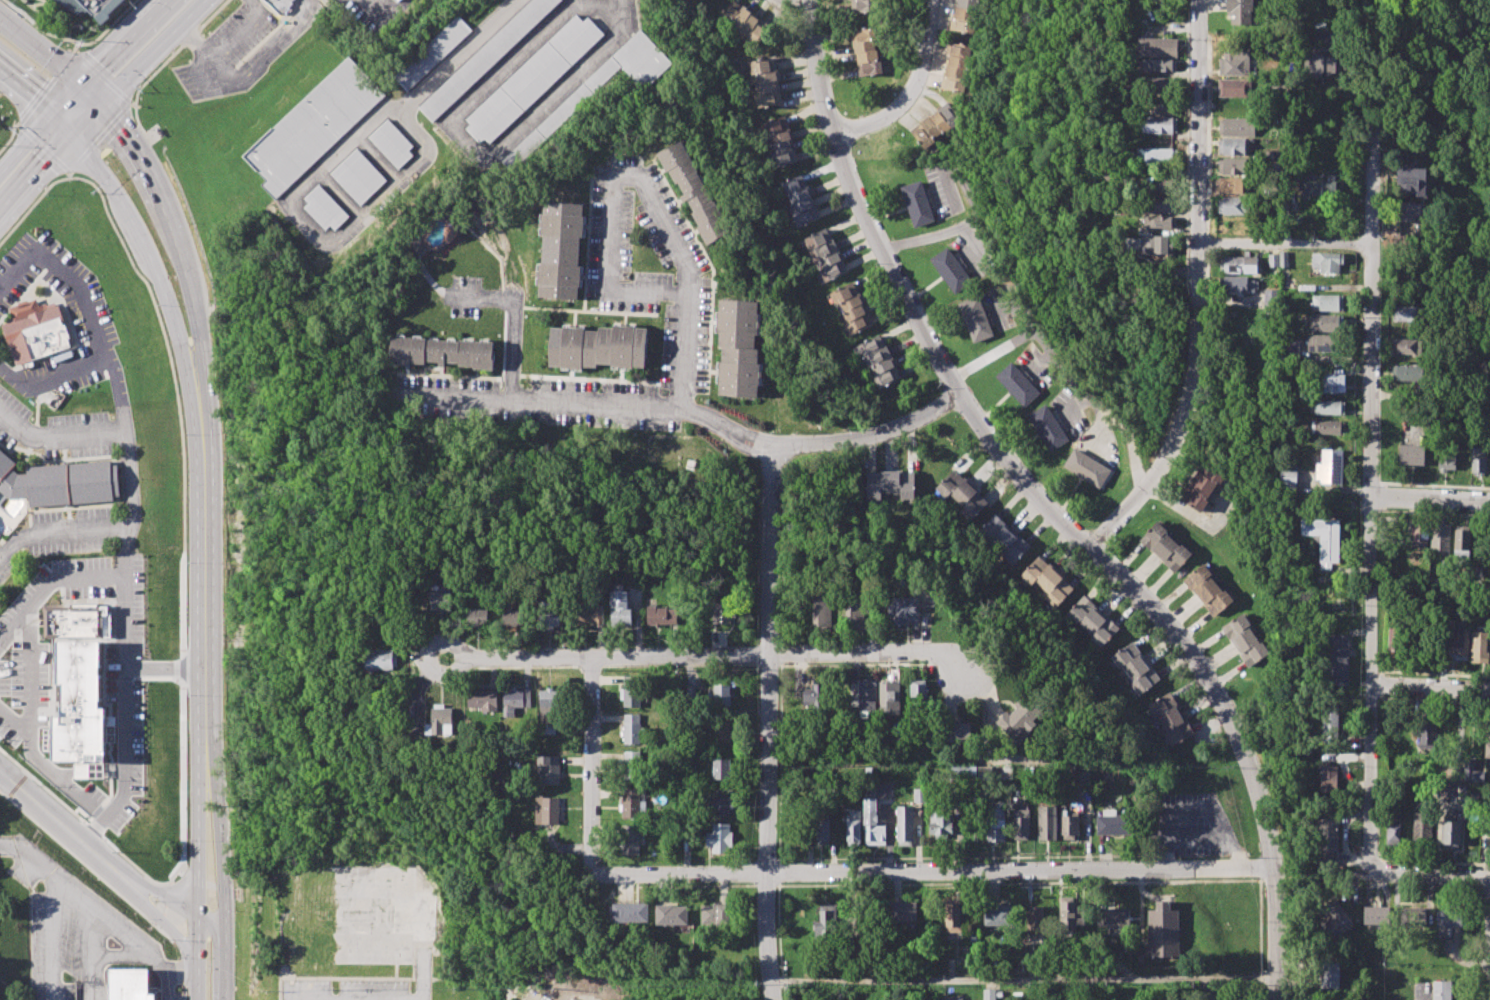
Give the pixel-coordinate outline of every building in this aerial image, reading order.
[(101,25),(77,0),(129,0),(101,25)] [(278,16),(296,0),(263,0),(278,16)] [(432,122),(564,0),(533,0),(418,106),(432,122)] [(850,13),(873,12),(873,0),(850,0),(850,13)] [(979,0),(955,0),(950,30),(973,34),(979,0)] [(1227,16),(1227,0),(1252,0),(1252,24),(1231,24),(1231,16),(1227,16)] [(767,24),(731,1),(719,20),(755,43),(767,24)] [(463,121),(486,146),(605,35),(587,16),(583,21),(577,15),(463,121)] [(458,16),(472,30),(407,92),(394,78),(458,16)] [(858,77),(882,73),(881,61),(879,61),(874,27),(852,30),(858,77)] [(500,160),(510,171),(522,160),(525,159),(558,128),(579,109),(592,97),(619,88),(634,83),(641,92),(672,64),(641,29),(500,160)] [(1177,58),(1178,38),(1138,37),(1138,57),(1177,58)] [(971,45),(948,42),(942,89),(966,92),(971,45)] [(1310,45),(1324,45),(1323,55),(1340,56),(1340,71),(1323,71),(1322,79),(1309,79),(1310,45)] [(1220,58),(1224,58),(1224,51),(1248,51),(1248,75),(1220,75),(1220,58)] [(349,56),(386,95),(275,199),(262,184),(266,180),(243,156),(349,56)] [(747,61),(753,107),(781,103),(774,58),(747,61)] [(1172,59),(1138,59),(1138,71),(1173,70),(1172,59)] [(1171,90),(1171,77),(1149,77),(1149,90),(1171,90)] [(1218,80),(1250,80),(1250,97),(1218,97),(1218,80)] [(910,130),(926,150),(962,122),(947,102),(910,130)] [(1151,103),(1152,115),(1173,114),(1173,102),(1151,103)] [(797,160),(784,116),(760,123),(773,167),(797,160)] [(1173,116),(1143,116),(1143,133),(1172,134),(1173,116)] [(388,118),(368,137),(398,169),(413,155),(409,151),(414,145),(388,118)] [(1219,118),(1256,119),(1255,135),(1219,135),(1219,118)] [(1220,138),(1250,139),(1249,155),(1220,154),(1220,138)] [(660,151),(680,196),(682,195),(705,245),(728,235),(685,140),(660,151)] [(358,148),(330,174),(360,206),(388,180),(358,148)] [(1173,164),(1173,148),(1137,148),(1137,163),(1173,164)] [(1220,159),(1248,159),(1248,175),(1220,174),(1220,159)] [(1397,168),(1426,169),(1425,196),(1416,196),(1416,193),(1400,192),(1401,178),(1397,178),(1397,168)] [(819,218),(802,175),(779,184),(796,227),(819,218)] [(1173,214),(1174,196),(1168,196),(1169,179),(1148,177),(1146,212),(1173,214)] [(1219,178),(1249,178),(1249,193),(1218,193),(1219,178)] [(1304,179),(1336,180),(1336,191),(1325,190),(1325,196),(1303,195),(1304,179)] [(921,180),(901,187),(914,227),(934,221),(921,180)] [(308,203),(304,207),(327,233),(347,215),(319,184),(304,198),(308,203)] [(1219,197),(1249,198),(1248,216),(1219,215),(1219,197)] [(1397,202),(1421,203),(1421,222),(1396,220),(1397,202)] [(582,203),(542,203),(541,235),(541,298),(581,299),(582,203)] [(1174,228),(1174,216),(1144,215),(1144,228),(1174,228)] [(803,238),(820,283),(846,273),(829,228),(803,238)] [(1170,262),(1170,236),(1143,235),(1142,261),(1170,262)] [(948,247),(930,260),(955,294),(972,282),(948,247)] [(1279,251),(1289,251),(1289,268),(1269,268),(1269,255),(1279,255),(1279,251)] [(1311,252),(1345,253),(1345,264),(1339,264),(1339,273),(1319,273),(1319,268),(1311,267),(1311,252)] [(1220,256),(1257,256),(1257,273),(1220,273),(1220,256)] [(1223,276),(1247,276),(1247,280),(1258,280),(1258,288),(1253,288),(1253,293),(1228,293),(1228,288),(1223,288),(1223,276)] [(849,334),(871,325),(854,282),(831,291),(849,334)] [(1264,307),(1280,307),(1280,289),(1264,290),(1264,307)] [(978,295),(958,303),(973,343),(993,335),(978,295)] [(1312,295),(1343,296),(1343,311),(1312,310),(1312,295)] [(718,396),(759,397),(760,349),(755,349),(755,335),(758,335),(759,301),(718,300),(717,334),(719,334),(718,347),(720,347),(718,396)] [(0,326),(16,366),(69,346),(66,340),(69,339),(56,304),(0,326)] [(1393,306),(1417,306),(1417,321),(1393,321),(1393,306)] [(1311,314),(1344,315),(1343,324),(1337,324),(1337,331),(1310,331),(1311,314)] [(648,328),(600,325),(599,330),(552,326),(549,364),(645,370),(648,328)] [(1307,334),(1342,335),(1342,352),(1306,351),(1307,334)] [(855,346),(873,389),(900,379),(882,335),(855,346)] [(494,341),(391,338),(390,363),(437,365),(437,367),(445,367),(445,366),(493,368),(494,341)] [(1392,339),(1422,340),(1421,353),(1392,352),(1392,339)] [(1281,340),(1300,340),(1299,358),(1281,357),(1281,340)] [(995,377),(1025,408),(1041,392),(1011,362),(995,377)] [(1393,365),(1425,366),(1425,382),(1393,381),(1393,365)] [(1320,374),(1344,375),(1344,392),(1320,391),(1320,374)] [(1310,401),(1344,402),(1344,414),(1310,413),(1310,401)] [(1027,416),(1050,452),(1069,440),(1046,404),(1027,416)] [(1312,420),(1343,421),(1342,435),(1312,434),(1312,420)] [(1438,441),(1456,442),(1455,470),(1437,470),(1438,441)] [(1399,443),(1425,444),(1424,465),(1398,464),(1399,443)] [(1471,446),(1487,447),(1487,473),(1470,473),(1471,446)] [(1111,470),(1074,447),(1063,467),(1100,489),(1111,470)] [(1322,449),(1342,449),(1342,484),(1321,484),(1321,479),(1315,479),(1316,463),(1321,463),(1322,449)] [(6,501),(0,496),(0,450),(15,462),(11,467),(16,473),(25,474),(25,466),(108,461),(109,465),(115,465),(119,495),(112,497),(112,504),(27,508),(25,500),(6,501)] [(1179,498),(1200,512),(1218,483),(1220,484),(1226,474),(1203,459),(1179,498)] [(1282,466),(1297,467),(1296,489),(1280,488),(1282,466)] [(969,521),(988,503),(955,469),(936,487),(969,521)] [(866,471),(866,500),(881,500),(881,493),(900,493),(900,499),(915,499),(915,472),(866,471)] [(981,529),(1006,550),(1001,555),(1013,566),(1030,546),(994,514),(981,529)] [(1301,518),(1340,518),(1340,563),(1332,563),(1332,570),(1320,570),(1320,543),(1312,535),(1301,535),(1301,518)] [(1139,540),(1174,573),(1192,554),(1157,521),(1139,540)] [(1411,522),(1429,523),(1428,551),(1418,551),(1418,546),(1410,546),(1411,522)] [(1432,525),(1450,525),(1449,557),(1441,557),(1441,550),(1431,550),(1432,525)] [(1455,525),(1471,526),(1470,558),(1453,558),(1455,525)] [(1021,574),(1056,607),(1074,588),(1039,555),(1021,574)] [(1183,580),(1213,617),(1233,601),(1202,564),(1183,580)] [(451,584),(430,585),(431,611),(452,610),(451,584)] [(631,592),(612,591),(611,625),(630,625),(631,592)] [(1104,646),(1120,626),(1082,595),(1066,615),(1104,646)] [(921,597),(891,598),(892,625),(907,625),(907,622),(921,621),(921,597)] [(832,629),(831,599),(812,600),(813,630),(832,629)] [(560,629),(560,602),(540,602),(540,628),(560,629)] [(731,624),(732,603),(710,603),(710,623),(731,624)] [(38,749),(54,766),(99,766),(98,639),(110,638),(110,604),(67,604),(43,604),(44,638),(53,638),(55,729),(38,749)] [(604,626),(605,606),(578,605),(577,625),(604,626)] [(648,624),(678,625),(678,608),(648,607),(648,624)] [(525,625),(524,608),(503,609),(503,625),(525,625)] [(487,609),(468,609),(467,626),(487,626),(487,609)] [(1269,652),(1242,613),(1221,628),(1248,667),(1269,652)] [(1456,626),(1469,627),(1468,662),(1447,661),(1448,640),(1456,640),(1456,626)] [(1393,628),(1411,628),(1410,660),(1392,659),(1393,628)] [(1472,632),(1489,632),(1488,664),(1470,663),(1472,632)] [(1326,634),(1350,634),(1349,686),(1326,686),(1326,634)] [(1112,656),(1140,695),(1160,681),(1132,641),(1112,656)] [(366,650),(366,670),(397,669),(397,649),(366,650)] [(640,707),(640,677),(623,677),(623,707),(640,707)] [(859,711),(875,711),(876,678),(863,678),(863,683),(851,683),(851,697),(859,697),(859,711)] [(900,681),(879,682),(880,712),(900,712),(900,681)] [(803,689),(802,708),(823,708),(824,684),(813,683),(813,689),(803,689)] [(910,684),(911,708),(928,707),(928,684),(910,684)] [(730,685),(713,685),(714,706),(731,706),(730,685)] [(540,689),(539,734),(558,734),(558,689),(540,689)] [(497,690),(467,690),(468,708),(480,708),(481,712),(497,711),(497,690)] [(503,717),(514,717),(515,707),(531,708),(531,690),(504,690),(503,717)] [(1193,735),(1171,692),(1149,703),(1171,746),(1193,735)] [(1043,711),(1023,695),(997,726),(1017,742),(1043,711)] [(1323,704),(1338,704),(1338,735),(1323,735),(1323,704)] [(452,706),(432,706),(432,724),(425,724),(425,734),(452,735),(452,706)] [(1418,712),(1437,713),(1436,747),(1417,746),(1418,712)] [(624,744),(641,744),(640,714),(623,714),(624,744)] [(731,722),(713,722),(713,742),(730,742),(731,722)] [(971,722),(948,722),(949,742),(972,741),(971,722)] [(621,780),(642,779),(641,751),(620,751),(621,780)] [(559,784),(558,756),(536,756),(536,784),(559,784)] [(729,780),(729,759),(713,759),(712,780),(729,780)] [(1321,761),(1338,762),(1337,789),(1320,789),(1321,761)] [(1474,762),(1464,761),(1463,780),(1483,781),(1484,771),(1474,770),(1474,762)] [(950,765),(976,765),(976,780),(950,780),(950,765)] [(864,774),(864,767),(872,766),(872,774),(864,774)] [(979,766),(980,780),(992,780),(992,766),(979,766)] [(832,791),(831,775),(843,775),(843,791),(832,791)] [(644,788),(622,788),(621,818),(644,818),(644,788)] [(914,802),(913,788),(925,788),(925,802),(914,802)] [(730,816),(730,796),(710,796),(710,816),(730,816)] [(535,824),(558,825),(558,797),(535,797),(535,824)] [(864,845),(863,798),(876,798),(877,825),(884,825),(885,844),(864,845)] [(1061,835),(1061,805),(1072,805),(1072,811),(1080,811),(1080,835),(1076,836),(1076,840),(1063,840),(1063,835),(1061,835)] [(896,845),(896,806),(912,806),(913,845),(896,845)] [(987,841),(987,806),(1006,806),(1006,841),(987,841)] [(1039,839),(1039,806),(1058,806),(1058,839),(1039,839)] [(1098,834),(1097,815),(1102,815),(1102,809),(1117,809),(1117,816),(1137,816),(1137,833),(1098,834)] [(929,833),(929,810),(940,810),(940,814),(953,814),(953,833),(947,833),(947,839),(934,839),(934,833),(929,833)] [(1013,835),(1013,810),(1030,810),(1030,835),(1027,835),(1027,839),(1016,839),(1016,835),(1013,835)] [(1388,810),(1401,810),(1400,845),(1387,845),(1388,810)] [(817,844),(817,811),(828,811),(828,844),(817,844)] [(846,845),(846,816),(850,816),(850,811),(860,811),(860,845),(846,845)] [(1316,818),(1338,818),(1338,865),(1316,865),(1316,818)] [(1413,819),(1431,819),(1430,849),(1412,849),(1413,819)] [(1442,821),(1461,821),(1460,849),(1441,848),(1442,821)] [(712,853),(731,853),(731,824),(712,824),(712,833),(706,833),(706,846),(712,846),(712,853)] [(639,826),(620,826),(620,854),(639,854),(639,826)] [(1322,926),(1331,919),(1322,907),(1336,896),(1357,923),(1334,942),(1322,926)] [(1059,930),(1060,897),(1074,897),(1074,902),(1076,902),(1076,907),(1085,907),(1085,925),(1076,925),(1075,930),(1059,930)] [(892,922),(891,903),(900,903),(901,900),(906,900),(906,903),(917,902),(917,921),(892,922)] [(1148,956),(1149,911),(1156,911),(1156,901),(1171,901),(1171,910),(1179,910),(1178,956),(1148,956)] [(612,903),(613,922),(648,922),(648,903),(612,903)] [(946,933),(945,904),(960,903),(962,932),(946,933)] [(701,905),(701,926),(728,925),(728,904),(701,905)] [(688,924),(687,905),(656,905),(656,925),(688,924)] [(814,941),(814,921),(818,921),(818,905),(836,905),(837,932),(832,932),(832,948),(821,949),(821,941),(814,941)] [(984,925),(984,906),(1012,906),(1012,925),(984,925)] [(1027,935),(1027,911),(1033,911),(1033,906),(1043,906),(1043,935),(1027,935)] [(1365,907),(1389,907),(1389,927),(1364,926),(1365,907)] [(1399,907),(1426,907),(1426,926),(1398,926),(1399,907)] [(1437,908),(1462,909),(1462,928),(1436,927),(1437,908)] [(1098,927),(1098,909),(1130,909),(1130,927),(1098,927)] [(846,937),(860,937),(860,954),(846,955),(846,937)] [(1321,961),(1340,961),(1340,988),(1321,988),(1321,961)] [(155,995),(155,999),(107,999),(107,970),(149,971),(148,995),(155,995)] [(1451,981),(1451,999),(1433,999),(1433,981),(1451,981)] [(995,997),(995,999),(984,999),(983,989),(996,989),(996,991),(1002,991),(1002,996),(995,997)] [(1021,992),(1021,999),(1012,999),(1012,992),(1021,992)]
